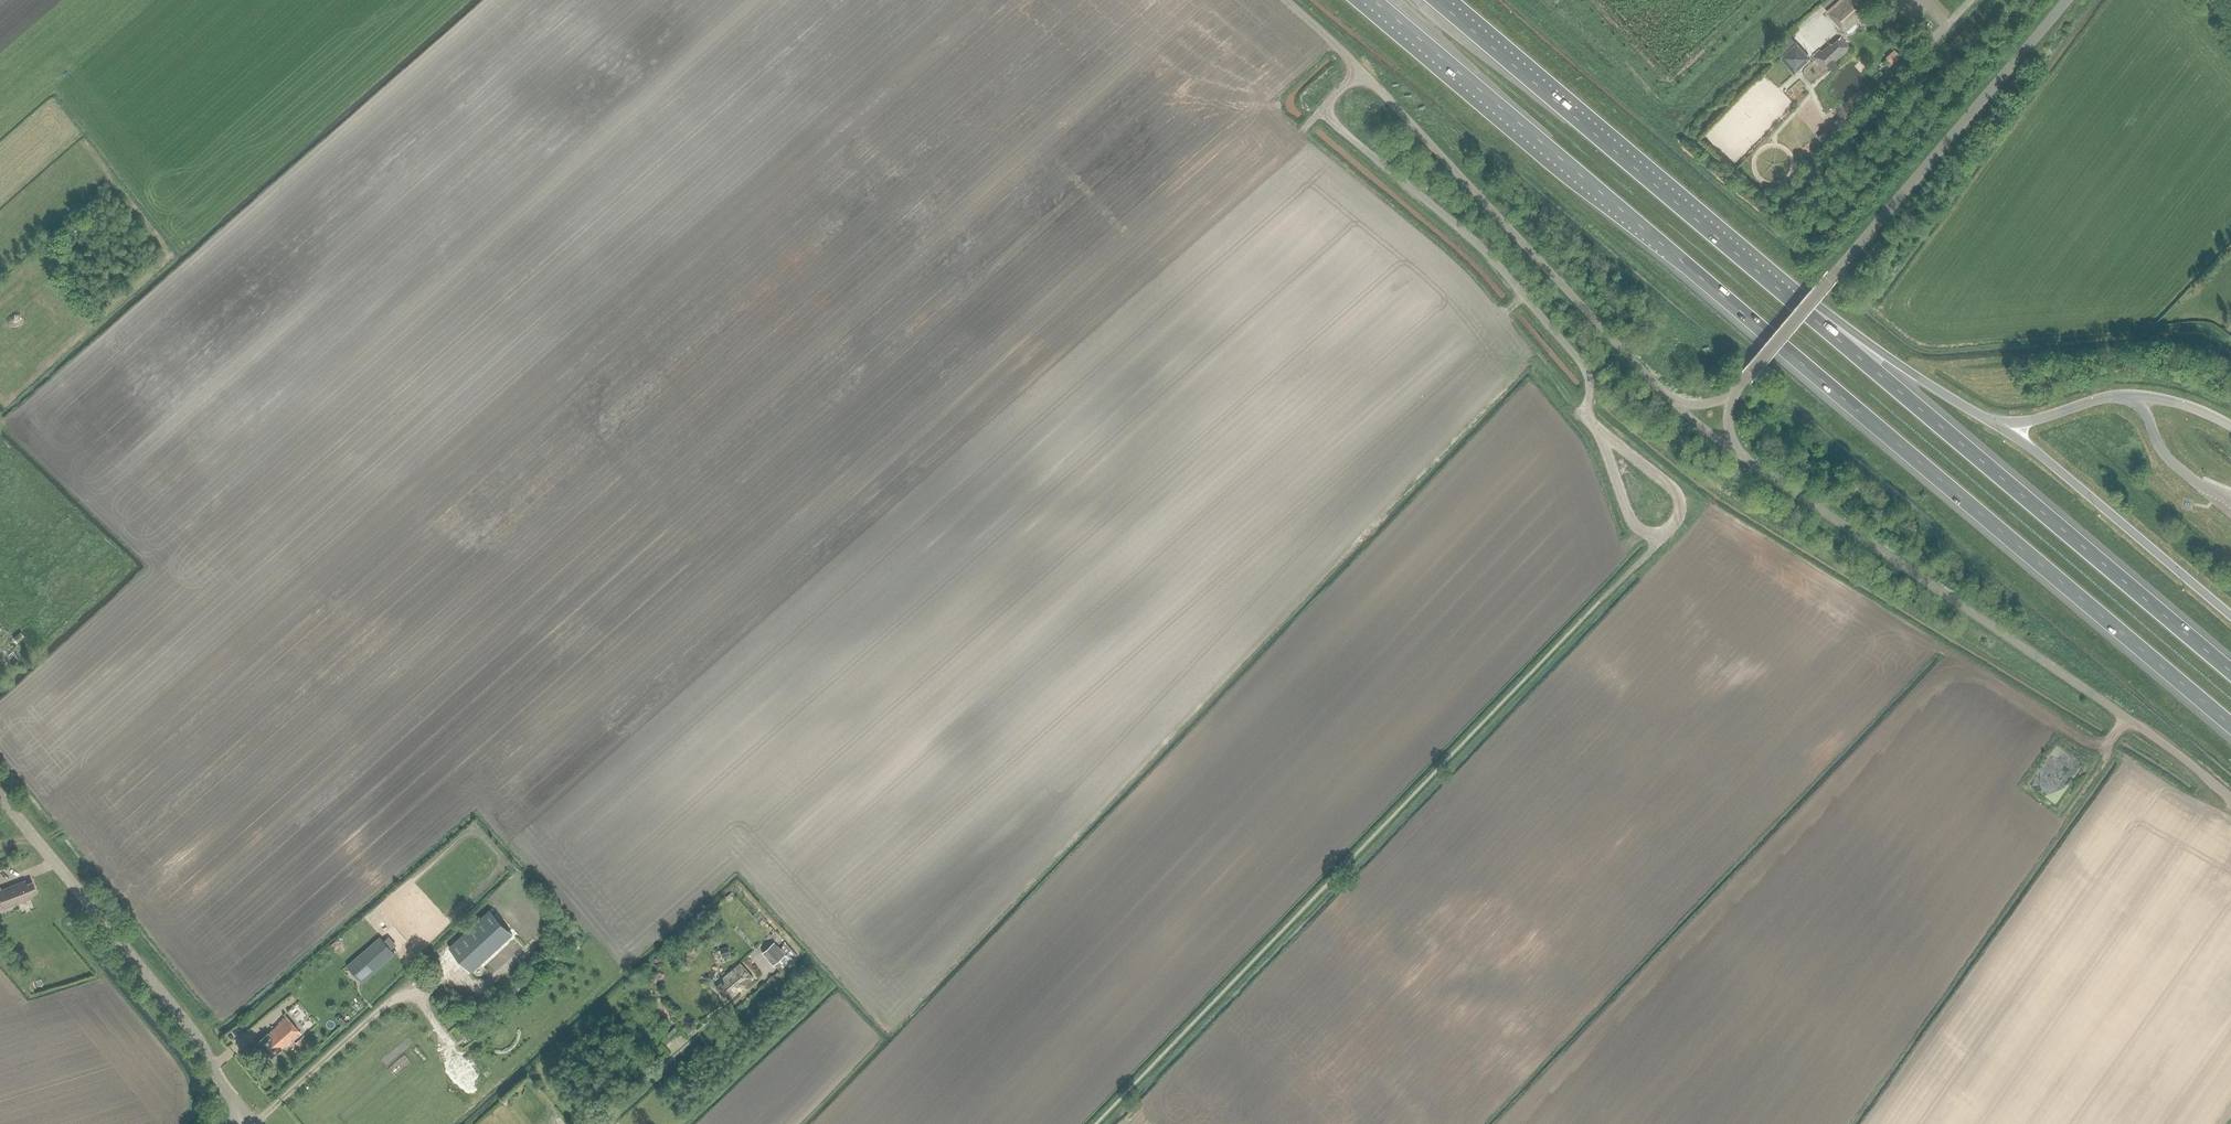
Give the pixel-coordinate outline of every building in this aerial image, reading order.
[(1827,12),(1844,32),(1865,13),(1859,6),(1866,0),(1841,0),(1827,12)] [(1788,36),(1771,52),(1778,58),(1794,43),(1788,36)] [(1825,70),(1851,47),(1842,37),(1832,45),(1830,43),(1821,51),(1820,49),(1813,55),(1825,70)] [(1884,57),(1891,65),(1901,56),(1894,48),(1884,57)] [(24,638),(21,634),(15,639),(18,643),(24,638)] [(15,654),(10,658),(16,664),(20,660),(15,654)] [(0,891),(0,903),(1,902),(4,909),(31,898),(30,895),(36,893),(32,882),(26,885),(24,881),(0,891)] [(490,910),(449,948),(472,972),(513,935),(490,910)] [(349,965),(364,983),(396,955),(381,937),(349,965)] [(774,942),(763,953),(774,965),(785,955),(774,942)] [(720,949),(723,958),(731,956),(728,946),(720,949)] [(717,987),(728,1001),(753,979),(740,964),(721,981),(722,983),(717,987)] [(268,1034),(268,1033),(258,1042),(271,1057),(281,1049),(287,1043),(288,1045),(301,1034),(286,1017),(278,1023),(279,1024),(268,1034)] [(688,1024),(683,1028),(688,1035),(693,1031),(688,1024)] [(674,1027),(666,1034),(670,1039),(678,1031),(674,1027)] [(303,1045),(299,1040),(295,1044),(299,1049),(303,1045)] [(553,1116),(543,1123),(560,1123),(553,1116)]
